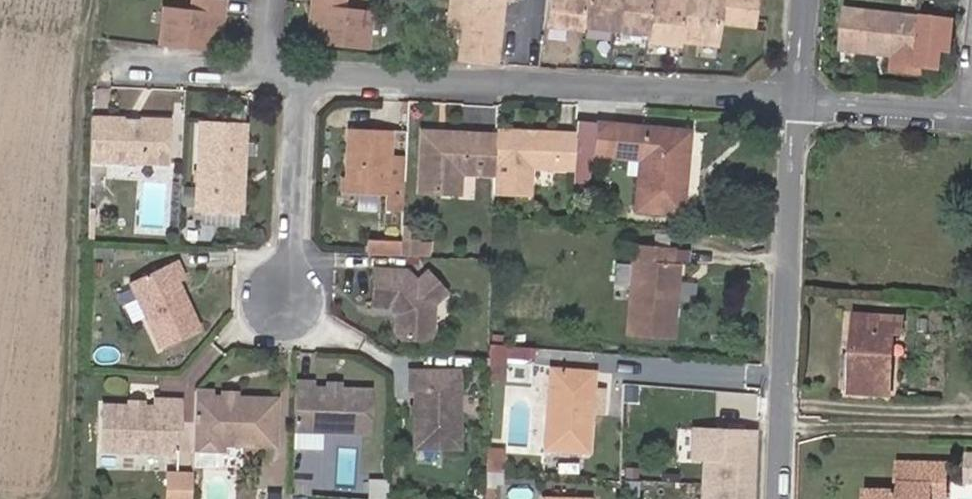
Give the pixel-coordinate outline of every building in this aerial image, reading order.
[(212,12),(223,13),(224,0),(192,0),(192,9),(163,6),(159,46),(207,51),(209,36),(212,12)] [(371,11),(343,8),(344,0),(312,0),(312,4),(322,5),(320,29),(319,44),(366,50),(371,11)] [(503,0),(502,0),(450,0),(447,26),(462,28),(458,61),(495,65),(503,0)] [(585,0),(546,0),(543,25),(582,29),(583,26),(585,0)] [(618,0),(585,0),(583,26),(615,30),(618,0)] [(651,0),(618,0),(615,30),(647,34),(651,0)] [(647,34),(646,41),(679,45),(679,41),(684,0),(651,0),(647,34)] [(758,2),(739,0),(684,0),(679,41),(718,46),(721,23),(736,24),(738,17),(756,19),(758,2)] [(320,29),(322,5),(312,4),(309,28),(320,29)] [(933,59),(937,22),(846,11),(842,50),(895,56),(894,71),(920,74),(921,67),(922,58),(933,59)] [(220,37),(223,13),(212,12),(209,36),(220,37)] [(755,26),(756,19),(738,17),(736,24),(755,26)] [(950,51),(953,23),(937,22),(933,59),(922,58),(921,67),(941,70),(943,50),(950,51)] [(166,164),(168,120),(90,118),(89,162),(166,164)] [(243,180),(245,125),(206,123),(204,168),(196,168),(195,210),(234,212),(235,180),(243,180)] [(204,168),(206,123),(198,123),(196,168),(204,168)] [(610,157),(614,124),(597,123),(593,156),(610,157)] [(681,215),(689,131),(614,124),(610,157),(638,160),(634,210),(681,215)] [(389,181),(389,156),(391,130),(348,129),(346,178),(345,193),(347,193),(387,194),(386,210),(402,211),(404,181),(389,181)] [(573,169),(575,134),(495,130),(495,135),(494,175),(493,191),(532,194),(533,168),(573,169)] [(494,175),(495,135),(421,131),(418,191),(459,194),(460,174),(494,175)] [(404,181),(405,156),(389,156),(389,181),(404,181)] [(242,212),(243,180),(235,180),(234,212),(242,212)] [(386,210),(387,194),(347,193),(346,209),(386,210)] [(416,243),(416,241),(407,241),(408,228),(401,228),(401,240),(400,255),(415,256),(416,243)] [(400,255),(401,240),(369,239),(368,254),(400,255)] [(430,256),(431,243),(416,243),(415,256),(430,256)] [(669,292),(670,263),(671,247),(633,244),(626,335),(672,339),(676,292),(669,292)] [(199,329),(177,282),(184,279),(176,260),(129,282),(159,347),(199,329)] [(676,292),(678,264),(670,263),(669,292),(676,292)] [(434,304),(445,293),(425,272),(416,281),(406,270),(373,269),(372,307),(389,308),(390,306),(397,313),(395,315),(394,332),(401,338),(426,340),(432,334),(434,304)] [(397,313),(390,306),(389,308),(395,315),(397,313)] [(882,397),(887,334),(895,334),(903,334),(904,319),(854,315),(849,394),(882,397)] [(890,397),(895,334),(887,334),(882,397),(890,397)] [(490,377),(535,380),(538,344),(493,341),(490,377)] [(592,389),(594,372),(550,369),(544,449),(551,450),(550,457),(583,460),(583,452),(588,452),(591,412),(592,389)] [(459,448),(459,370),(408,370),(408,389),(414,390),(413,407),(414,413),(414,448),(459,448)] [(370,433),(371,390),(339,389),(326,388),(312,388),(312,382),(295,382),(293,431),(322,432),(370,433)] [(601,412),(603,390),(592,389),(591,412),(601,412)] [(275,446),(275,399),(236,397),(236,402),(227,402),(222,397),(211,397),(210,391),(194,390),(193,449),(222,450),(223,444),(275,446)] [(236,397),(236,393),(222,393),(222,397),(227,402),(236,402),(236,397)] [(179,429),(180,400),(154,399),(154,406),(143,406),(128,406),(103,405),(101,451),(171,453),(172,429),(179,429)] [(321,447),(322,432),(293,431),(292,446),(321,447)] [(753,434),(696,432),(696,459),(704,459),(703,498),(751,498),(753,434)] [(502,471),(503,449),(486,448),(485,470),(495,471),(502,471)] [(220,464),(221,451),(201,449),(199,462),(220,464)] [(313,485),(315,462),(298,460),(296,483),(313,485)] [(931,485),(946,485),(946,465),(899,464),(899,485),(902,485),(902,494),(873,493),(873,498),(931,498),(931,485)] [(495,471),(485,470),(485,489),(485,498),(494,498),(495,471)] [(192,474),(166,473),(166,498),(191,498),(192,474)] [(387,480),(374,480),(373,498),(386,498),(387,480)] [(946,485),(931,485),(931,498),(946,498),(946,485)] [(485,489),(476,489),(476,498),(485,498),(485,489)]
